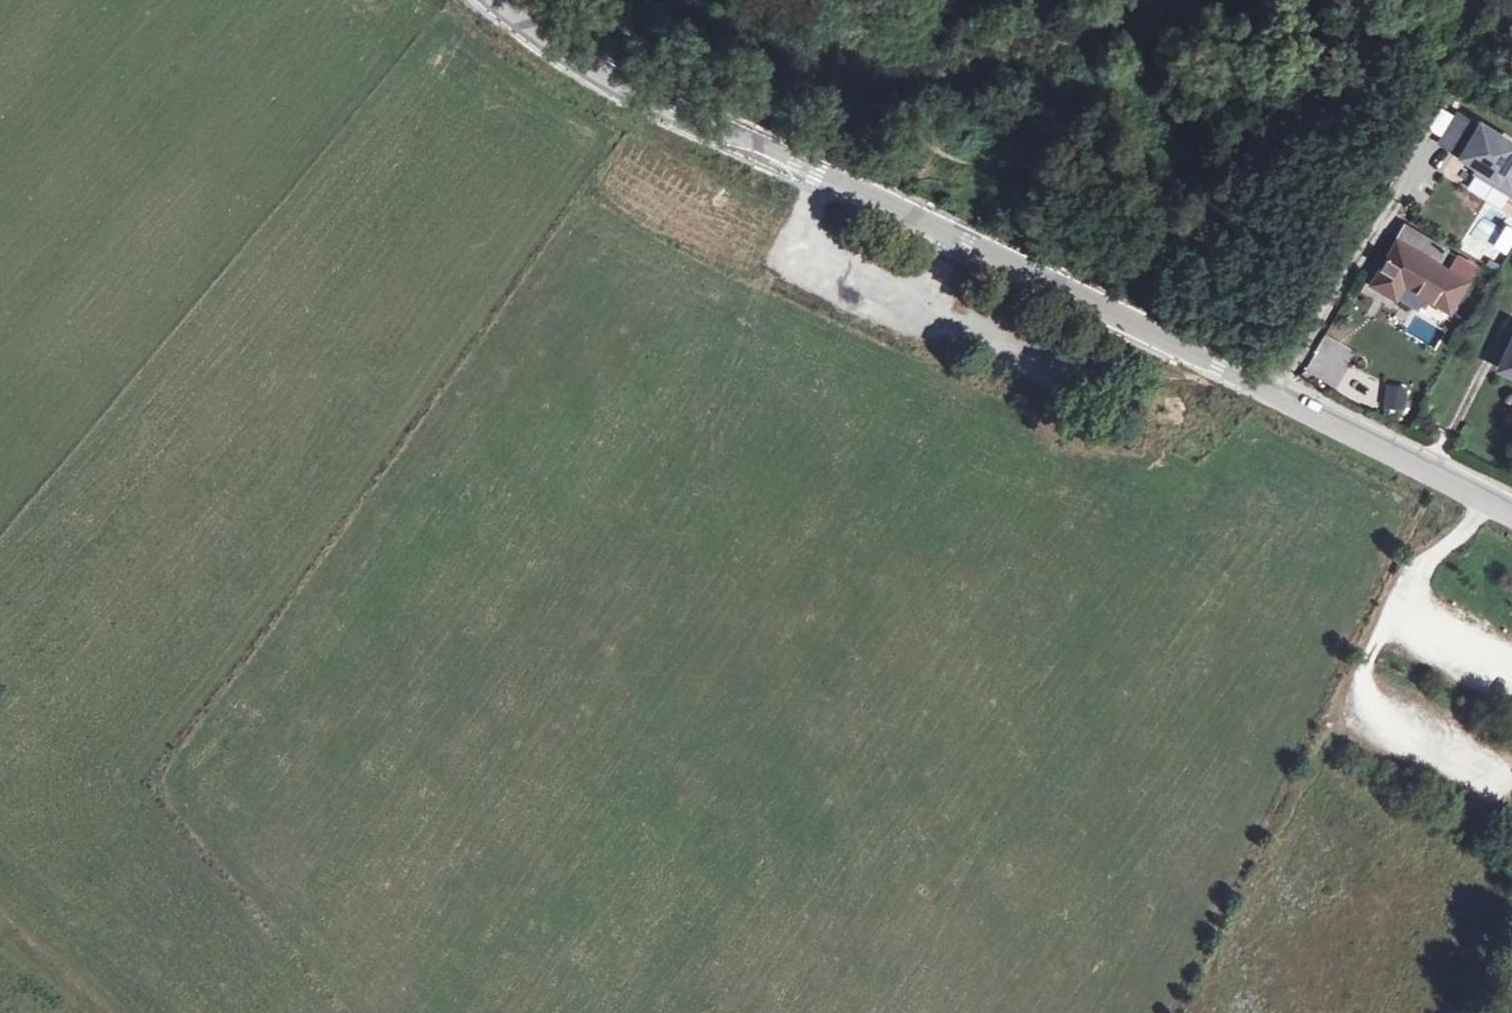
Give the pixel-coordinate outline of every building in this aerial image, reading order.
[(1481,126),(1474,122),(1459,113),(1441,143),(1455,152),(1458,147),(1465,151),(1463,156),(1480,167),(1477,172),(1511,193),(1511,192),(1511,142),(1482,124),(1481,126)] [(1458,147),(1455,152),(1463,156),(1465,151),(1458,147)] [(1448,271),(1437,264),(1446,249),(1406,226),(1372,284),(1396,298),(1404,285),(1451,312),(1468,282),(1448,271)] [(1468,282),(1476,267),(1457,256),(1448,271),(1468,282)] [(1503,368),(1511,373),(1511,348),(1503,368)] [(1406,411),(1408,386),(1384,385),(1383,410),(1406,411)]
